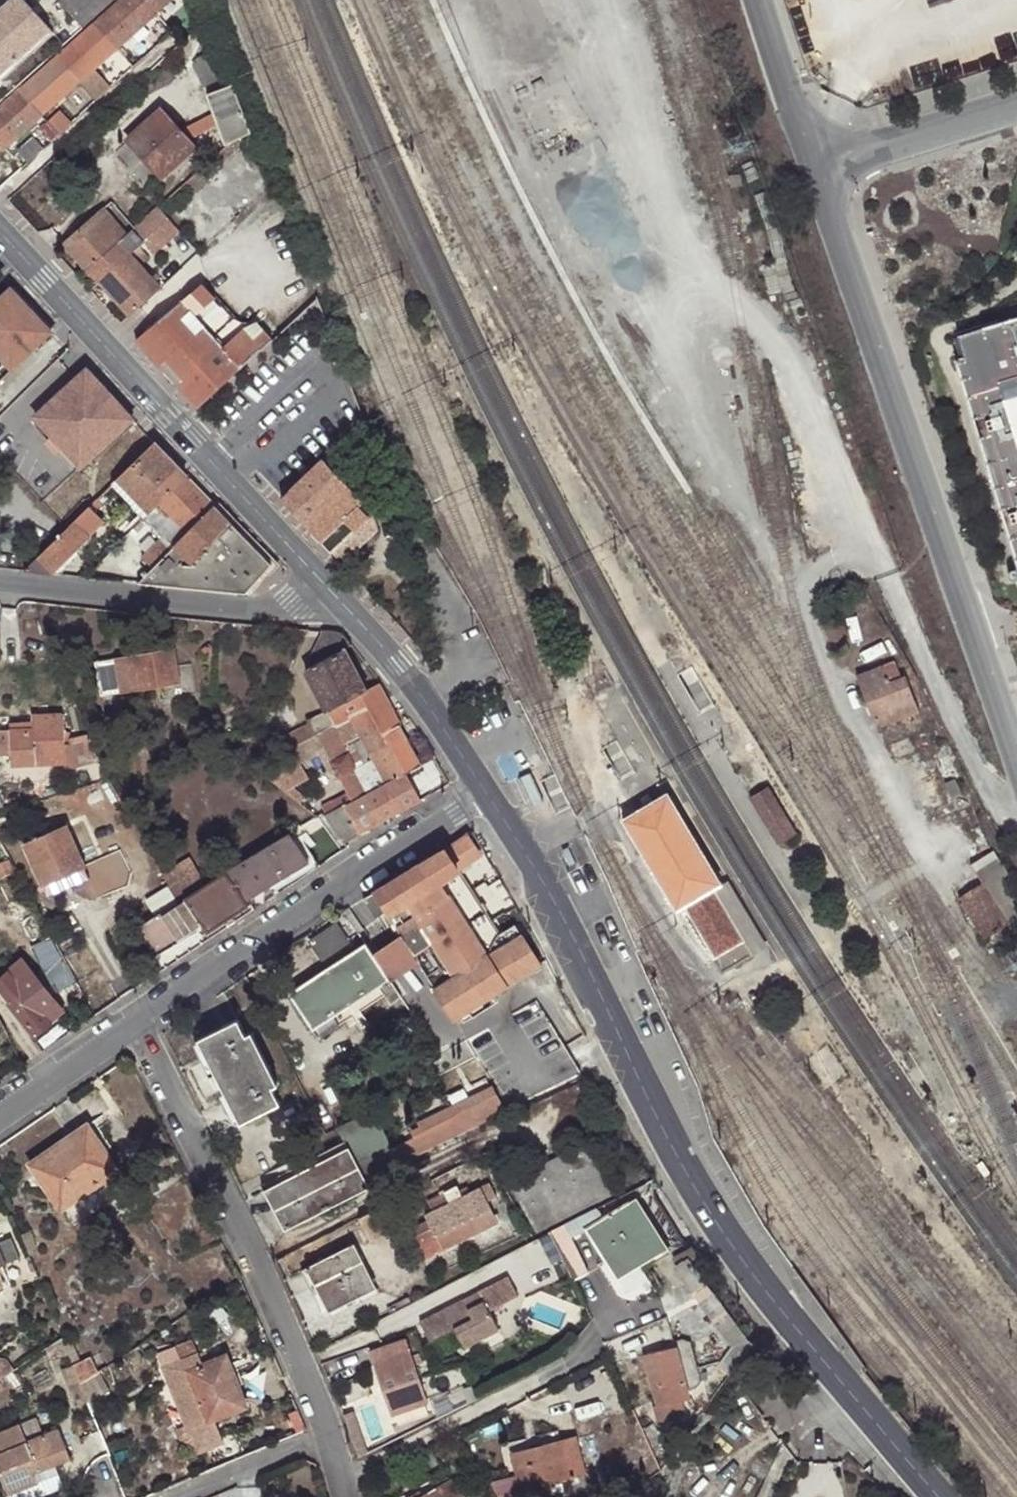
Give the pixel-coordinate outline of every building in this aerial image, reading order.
[(49,28),(23,0),(10,0),(0,9),(0,73),(49,28)] [(60,3),(82,27),(91,20),(113,0),(63,0),(60,3)] [(94,24),(116,48),(154,14),(142,0),(121,0),(94,24)] [(154,14),(170,0),(142,0),(154,14)] [(78,38),(56,57),(78,81),(95,101),(112,86),(94,66),(116,48),(94,24),(78,38)] [(191,60),(203,87),(228,76),(214,48),(191,60)] [(56,57),(18,92),(39,116),(78,81),(56,57)] [(234,141),(252,132),(234,83),(208,93),(225,145),(226,145),(234,141)] [(0,108),(0,145),(3,148),(39,116),(18,92),(0,108)] [(129,139),(164,177),(196,147),(161,109),(129,139)] [(45,123),(56,136),(69,124),(58,111),(45,123)] [(52,141),(56,136),(45,123),(39,128),(52,141)] [(239,147),(234,141),(226,145),(225,145),(226,145),(233,153),(239,147)] [(729,176),(731,187),(742,185),(740,174),(729,176)] [(126,233),(87,269),(99,282),(129,316),(162,286),(142,265),(180,230),(159,206),(126,233)] [(63,243),(87,269),(126,233),(103,207),(63,243)] [(202,283),(135,339),(198,408),(272,337),(259,322),(248,331),(202,283)] [(51,333),(10,288),(0,298),(0,381),(51,333)] [(956,339),(963,360),(955,362),(1016,563),(1016,321),(956,339)] [(81,466),(131,419),(86,370),(36,417),(81,466)] [(9,408),(0,399),(0,417),(9,408)] [(360,436),(356,428),(281,499),(331,551),(375,511),(330,464),(360,436)] [(149,513),(185,478),(153,444),(116,480),(149,513)] [(140,555),(152,567),(214,507),(185,478),(149,513),(145,517),(162,534),(140,555)] [(37,571),(56,573),(93,539),(88,535),(103,521),(90,506),(67,527),(24,570),(37,571)] [(152,567),(139,581),(155,583),(229,591),(263,555),(214,507),(152,567)] [(331,551),(341,562),(376,530),(375,511),(331,551)] [(139,523),(107,554),(114,561),(125,554),(148,532),(139,523)] [(263,555),(229,591),(245,593),(272,564),(263,555)] [(342,635),(323,632),(307,660),(309,667),(304,669),(324,711),(307,720),(309,722),(292,732),(298,743),(315,734),(332,726),(349,717),(344,700),(366,690),(344,649),(351,645),(342,635)] [(176,683),(171,651),(95,663),(101,694),(176,683)] [(898,664),(859,678),(880,735),(924,718),(909,679),(905,681),(898,664)] [(373,789),(420,763),(379,684),(366,690),(344,700),(349,717),(332,726),(364,785),(369,783),(373,789)] [(63,714),(31,716),(33,724),(9,724),(8,729),(0,730),(0,756),(10,756),(10,766),(62,763),(63,770),(94,764),(87,735),(69,739),(70,744),(67,744),(63,714)] [(367,792),(364,785),(332,726),(315,734),(347,792),(350,801),(367,792)] [(291,746),(299,764),(306,760),(298,743),(291,746)] [(346,803),(360,831),(419,802),(406,773),(420,765),(420,763),(373,789),(369,783),(364,785),(367,792),(350,801),(346,803)] [(533,771),(520,778),(534,806),(547,799),(533,771)] [(793,831),(766,786),(750,796),(777,841),(793,831)] [(337,807),(346,803),(350,801),(347,792),(331,800),(337,807)] [(709,887),(719,883),(667,793),(624,820),(675,907),(684,902),(712,950),(708,952),(726,970),(750,954),(709,887)] [(635,801),(640,810),(650,804),(644,795),(635,801)] [(322,813),(343,843),(358,836),(357,832),(360,831),(346,803),(337,807),(331,800),(319,807),(322,813)] [(65,824),(22,843),(41,886),(82,868),(65,824)] [(224,874),(242,901),(267,884),(304,860),(288,834),(224,874)] [(417,964),(450,1018),(464,1009),(488,994),(538,963),(520,937),(505,947),(497,936),(454,869),(477,854),(465,835),(362,900),(360,901),(370,916),(374,913),(377,918),(385,913),(399,935),(417,964)] [(562,848),(571,866),(580,862),(571,844),(562,848)] [(304,860),(267,884),(271,890),(315,862),(311,856),(304,860)] [(1001,866),(958,896),(982,936),(1007,922),(1012,931),(1016,929),(1016,915),(1011,900),(1015,896),(1005,878),(1008,876),(1001,866)] [(41,886),(47,899),(87,882),(82,868),(41,886)] [(224,874),(184,900),(204,932),(246,906),(242,901),(224,874)] [(727,880),(719,883),(709,887),(750,954),(765,945),(727,880)] [(178,903),(176,905),(138,930),(155,956),(194,930),(178,903)] [(344,942),(333,925),(309,941),(319,958),(344,942)] [(513,926),(497,936),(505,947),(520,937),(513,926)] [(399,935),(369,953),(387,983),(417,964),(399,935)] [(286,994),(310,1032),(375,991),(386,1007),(398,1000),(387,983),(369,953),(364,945),(286,994)] [(21,958),(0,975),(0,986),(10,999),(8,1002),(32,1034),(48,1022),(45,1018),(59,1007),(21,958)] [(310,1032),(320,1048),(386,1007),(375,991),(310,1032)] [(488,994),(464,1009),(469,1017),(493,1002),(488,994)] [(245,1037),(235,1020),(197,1040),(238,1121),(278,1101),(271,1087),(277,1084),(251,1034),(245,1037)] [(502,1112),(501,1110),(490,1088),(419,1122),(423,1132),(431,1149),(502,1112)] [(345,1149),(337,1154),(358,1194),(368,1189),(365,1183),(399,1165),(392,1149),(373,1111),(337,1129),(345,1149)] [(117,1168),(86,1125),(29,1164),(59,1208),(117,1168)] [(423,1132),(392,1149),(399,1165),(431,1149),(423,1132)] [(615,1188),(587,1134),(523,1168),(507,1177),(535,1231),(615,1188)] [(358,1194),(337,1154),(266,1191),(285,1232),(358,1194)] [(461,1195),(455,1185),(425,1200),(429,1209),(421,1213),(424,1220),(408,1228),(415,1241),(433,1233),(441,1247),(455,1240),(496,1220),(487,1199),(495,1194),(490,1182),(461,1195)] [(617,1278),(675,1240),(647,1189),(603,1217),(587,1228),(617,1278)] [(404,1192),(385,1201),(392,1213),(411,1205),(404,1192)] [(585,1229),(587,1228),(603,1217),(597,1202),(563,1221),(570,1236),(585,1229)] [(368,1212),(355,1219),(368,1241),(395,1227),(381,1204),(367,1211),(368,1212)] [(563,1221),(547,1229),(569,1272),(571,1276),(585,1269),(570,1236),(563,1221)] [(7,1236),(0,1239),(0,1265),(16,1257),(7,1236)] [(516,1252),(526,1276),(555,1263),(544,1239),(516,1252)] [(374,1289),(351,1244),(305,1268),(327,1312),(374,1289)] [(506,1275),(419,1320),(429,1338),(452,1326),(462,1345),(497,1326),(485,1305),(514,1291),(506,1275)] [(673,1341),(674,1347),(685,1390),(694,1387),(699,1381),(689,1343),(684,1338),(673,1341)] [(426,1402),(404,1340),(369,1352),(389,1413),(426,1402)] [(685,1390),(674,1347),(643,1354),(656,1404),(653,1405),(656,1421),(682,1415),(679,1400),(687,1398),(685,1390)] [(246,1406),(226,1355),(202,1364),(200,1359),(191,1362),(193,1367),(188,1370),(209,1421),(246,1406)] [(96,1369),(78,1380),(85,1395),(103,1388),(96,1369)] [(55,1423),(24,1436),(16,1421),(0,1428),(0,1481),(4,1491),(34,1480),(31,1469),(69,1454),(55,1423)] [(575,1438),(510,1455),(519,1491),(524,1490),(526,1496),(557,1496),(553,1482),(585,1474),(575,1438)] [(450,1481),(421,1496),(459,1496),(450,1481)]
